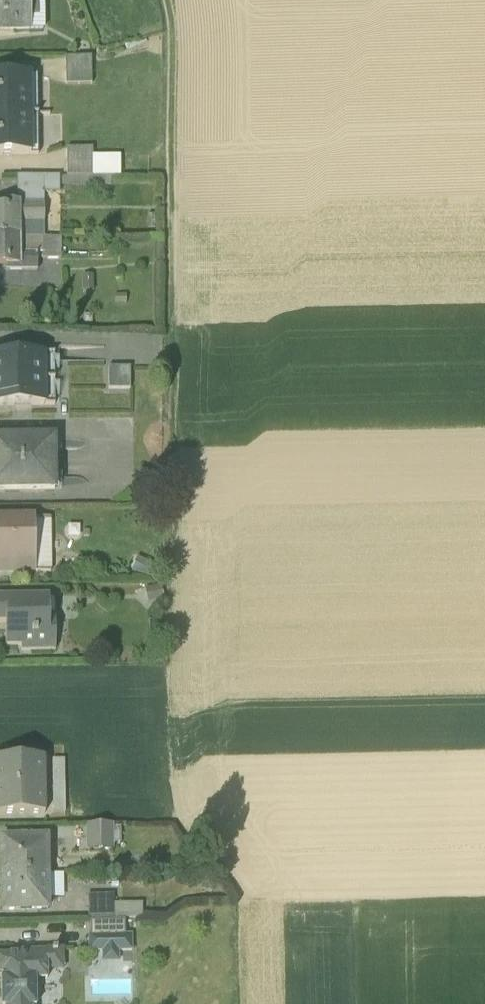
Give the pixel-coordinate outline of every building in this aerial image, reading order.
[(29,33),(29,30),(43,30),(43,0),(0,0),(0,33),(29,33)] [(64,58),(65,85),(91,84),(90,57),(64,58)] [(37,116),(36,76),(0,76),(0,116),(37,116)] [(37,155),(37,116),(0,116),(0,155),(37,155)] [(92,148),(66,149),(66,177),(119,177),(119,156),(92,157),(92,156),(92,148)] [(110,178),(16,176),(15,204),(3,204),(3,208),(0,208),(0,237),(43,237),(43,193),(58,194),(59,187),(110,187),(110,178)] [(6,266),(6,270),(36,271),(36,259),(60,259),(60,237),(0,237),(0,266),(6,266)] [(93,275),(81,276),(82,291),(93,291),(93,275)] [(52,406),(52,354),(0,355),(0,406),(52,406)] [(133,386),(133,366),(111,366),(111,386),(133,386)] [(56,489),(55,437),(0,438),(0,490),(56,489)] [(0,517),(0,575),(34,575),(34,572),(50,572),(49,518),(34,518),(34,517),(0,517)] [(7,623),(7,630),(5,632),(5,646),(20,646),(20,651),(55,650),(54,599),(48,599),(48,597),(0,598),(0,623),(7,623)] [(0,758),(0,814),(45,813),(44,758),(0,758)] [(65,812),(64,759),(52,759),(53,812),(65,812)] [(85,824),(85,850),(112,850),(112,844),(120,843),(120,824),(85,824)] [(50,873),(51,873),(50,851),(48,851),(48,836),(0,836),(0,875),(49,874),(49,873),(50,873)] [(62,875),(0,875),(0,912),(49,912),(49,899),(62,898),(62,875)] [(87,920),(142,918),(142,904),(112,904),(112,895),(87,895),(87,920)] [(89,935),(87,935),(87,951),(102,952),(102,962),(118,962),(118,951),(131,951),(131,935),(124,935),(124,922),(89,922),(89,935)] [(17,951),(17,954),(0,954),(0,974),(3,974),(3,977),(0,977),(0,1003),(34,1003),(34,980),(47,980),(47,971),(62,971),(62,949),(51,949),(50,951),(17,951)]
